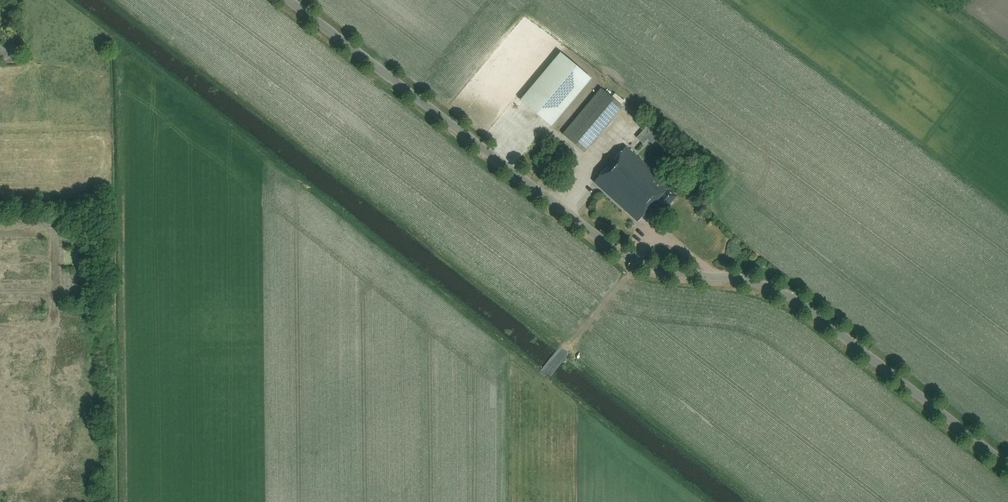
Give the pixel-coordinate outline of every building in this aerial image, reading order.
[(552,127),(592,79),(560,52),(520,100),(552,127)] [(601,88),(563,134),(586,153),(624,107),(601,88)] [(651,130),(647,127),(637,138),(641,141),(643,143),(644,144),(654,133),(651,130)] [(627,146),(593,181),(636,222),(654,204),(663,213),(678,198),(669,190),(671,188),(627,146)] [(67,247),(79,246),(78,239),(66,240),(67,247)]
